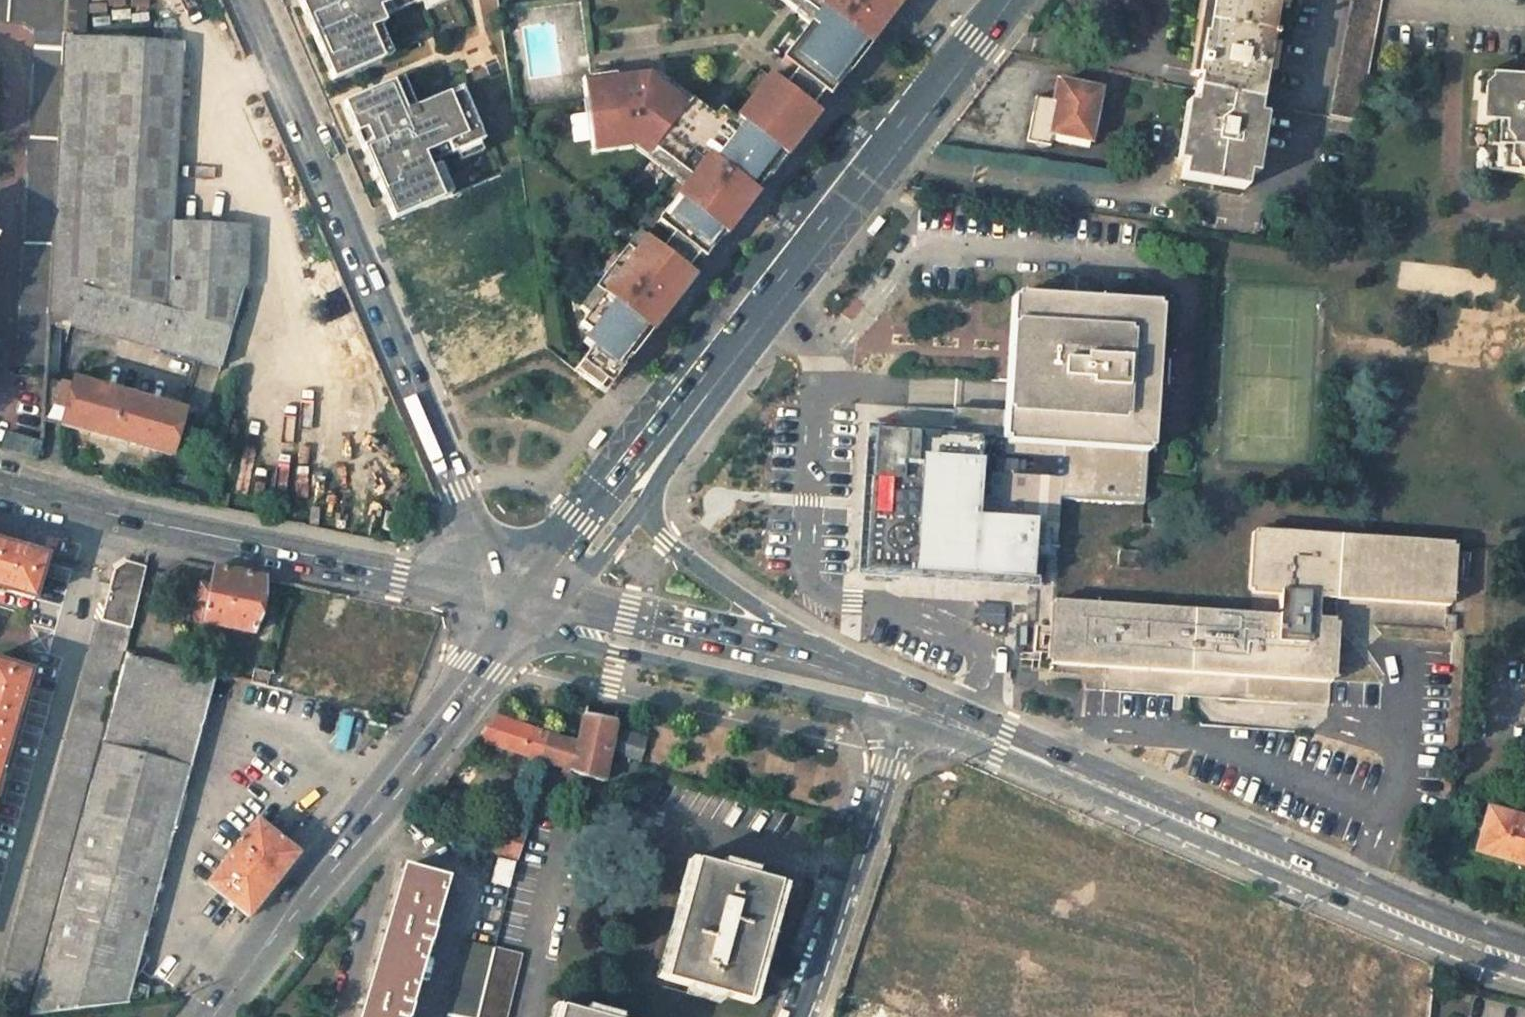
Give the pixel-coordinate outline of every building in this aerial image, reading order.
[(22,24),(35,30),(15,362),(43,364),(46,326),(46,319),(46,310),(65,0),(0,0),(0,22),(22,24)] [(181,45),(93,42),(96,0),(65,0),(46,310),(157,340),(155,348),(199,360),(185,408),(196,410),(183,457),(193,460),(244,284),(248,285),(248,228),(169,223),(181,45)] [(384,24),(378,9),(389,4),(399,0),(308,0),(309,1),(299,6),(332,82),(382,60),(369,30),(378,26),(384,24)] [(413,0),(399,0),(389,4),(393,14),(415,5),(413,0)] [(604,380),(609,384),(623,366),(621,365),(627,356),(629,358),(645,338),(649,332),(641,326),(653,311),(661,317),(693,275),(685,269),(697,253),(703,257),(721,234),(723,236),(756,193),(754,191),(760,184),(765,176),(768,178),(817,114),(809,107),(816,98),(821,91),(827,96),(845,73),(847,74),(868,47),(865,44),(871,36),(877,29),(878,30),(901,0),(796,0),(815,15),(781,60),(796,70),(789,79),(783,86),(777,81),(769,92),(761,85),(728,129),(656,75),(636,77),(617,80),(616,74),(590,77),(582,79),(585,100),(593,153),(634,147),(649,159),(655,151),(691,178),(658,222),(674,234),(662,249),(646,238),(634,253),(625,247),(594,288),(602,295),(580,323),(590,332),(583,341),(592,348),(574,370),(598,388),(604,380)] [(1210,16),(1207,33),(1204,32),(1197,71),(1202,71),(1200,79),(1199,88),(1261,98),(1263,88),(1274,17),(1277,0),(1213,0),(1210,16)] [(1326,112),(1358,119),(1383,0),(1349,0),(1326,112)] [(378,26),(369,30),(382,60),(391,56),(378,26)] [(1054,98),(1035,94),(1026,140),(1049,145),(1052,133),(1090,140),(1101,85),(1058,76),(1054,98)] [(1479,121),(1501,122),(1500,134),(1507,144),(1506,157),(1511,163),(1510,173),(1524,174),(1524,81),(1483,77),(1479,121)] [(401,80),(392,83),(405,113),(414,109),(401,80)] [(424,208),(450,196),(444,181),(435,185),(423,157),(448,146),(452,155),(484,141),(461,89),(414,109),(405,113),(392,83),(342,105),(355,135),(365,131),(371,145),(361,150),(392,221),(424,208)] [(1186,177),(1242,186),(1246,165),(1253,166),(1264,106),(1260,106),(1261,98),(1199,88),(1198,95),(1192,93),(1182,152),(1190,153),(1186,177)] [(365,131),(355,135),(361,150),(371,145),(365,131)] [(436,162),(452,155),(448,146),(423,157),(435,185),(444,181),(436,162)] [(875,234),(885,220),(879,216),(868,229),(875,234)] [(1006,412),(1146,421),(1153,308),(1013,298),(1006,412)] [(46,319),(155,348),(157,340),(46,310),(46,319)] [(55,376),(59,327),(46,326),(43,364),(43,372),(55,376)] [(61,422),(72,380),(55,376),(43,372),(40,416),(61,422)] [(61,422),(61,423),(171,454),(185,408),(72,377),(72,380),(61,422)] [(1055,554),(1059,499),(1141,504),(1146,421),(952,408),(950,434),(872,429),(863,568),(1036,580),(1038,558),(1045,558),(1045,553),(1055,554)] [(595,450),(605,436),(599,431),(589,445),(595,450)] [(38,442),(5,433),(1,447),(38,458),(38,442)] [(1278,594),(1334,595),(1446,603),(1451,544),(1252,531),(1248,592),(1278,594)] [(31,600),(44,557),(0,544),(0,591),(31,600)] [(113,573),(2,986),(31,992),(98,742),(122,652),(143,568),(127,564),(113,573)] [(208,599),(203,620),(253,632),(266,578),(215,568),(212,586),(202,584),(199,598),(208,599)] [(1327,705),(1334,596),(1278,594),(1277,617),(1051,603),(1050,621),(1040,621),(1038,646),(1048,647),(1047,661),(1085,664),(1084,679),(1083,689),(1177,695),(1327,705)] [(199,598),(194,618),(203,620),(208,599),(199,598)] [(1026,626),(1014,626),(1013,645),(1025,645),(1026,626)] [(173,757),(196,670),(170,664),(122,652),(98,742),(173,757)] [(28,673),(0,665),(0,769),(28,673)] [(275,672),(254,667),(249,682),(270,687),(275,672)] [(515,690),(495,716),(496,717),(516,690),(515,690)] [(495,716),(476,741),(539,761),(546,734),(495,716)] [(609,756),(613,730),(599,727),(581,722),(576,743),(561,739),(546,734),(539,761),(602,782),(609,756)] [(609,756),(638,763),(646,738),(613,730),(609,756)] [(107,1006),(173,757),(98,742),(24,1016),(107,1006)] [(1450,796),(1445,793),(1441,803),(1447,804),(1450,796)] [(1489,811),(1476,854),(1524,868),(1524,822),(1489,811)] [(516,858),(524,828),(490,818),(481,849),(493,852),(516,858)] [(257,822),(207,884),(247,917),(296,854),(257,822)] [(508,888),(516,858),(493,852),(485,882),(508,888)] [(690,861),(658,980),(681,986),(679,995),(712,1004),(715,995),(738,1001),(771,881),(748,875),(750,866),(716,857),(713,867),(690,861)] [(446,880),(404,868),(360,1016),(405,1016),(446,880)] [(496,949),(467,943),(449,1016),(480,1016),(496,949)] [(524,956),(496,949),(480,1016),(510,1016),(524,956)] [(548,1016),(608,1016),(609,1014),(574,1005),(572,1016),(549,1010),(548,1016)]
